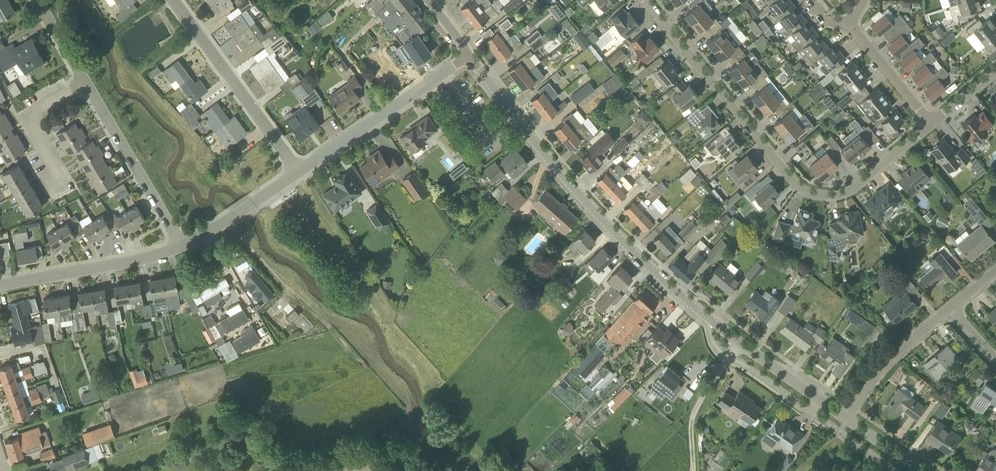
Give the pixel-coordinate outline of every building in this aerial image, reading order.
[(15,11),(10,3),(9,4),(7,0),(0,0),(0,20),(15,11)] [(234,3),(232,0),(210,0),(208,1),(217,14),(234,3)] [(253,4),(250,0),(248,0),(239,6),(242,12),(253,4)] [(431,23),(422,11),(413,0),(371,0),(368,3),(378,12),(402,43),(418,32),(418,33),(431,23)] [(477,2),(479,0),(472,0),(461,8),(469,18),(475,13),(476,15),(483,10),(477,2)] [(499,14),(498,13),(502,10),(500,7),(504,4),(501,0),(495,0),(483,10),(476,15),(475,13),(469,18),(476,27),(487,19),(489,22),(499,14)] [(523,0),(513,0),(504,7),(508,13),(523,0)] [(589,2),(599,14),(605,10),(617,0),(588,0),(589,2)] [(706,11),(712,7),(707,0),(692,0),(688,3),(692,8),(685,14),(692,23),(706,11)] [(757,0),(764,9),(769,5),(775,0),(758,0),(757,0)] [(769,5),(773,10),(768,14),(775,23),(780,19),(792,9),(796,6),(791,0),(775,0),(769,5)] [(970,11),(982,6),(980,0),(966,0),(951,5),(948,6),(953,20),(956,21),(974,15),(971,15),(970,11)] [(557,20),(564,14),(555,2),(547,8),(557,20)] [(271,17),(280,8),(276,4),(267,12),(271,17)] [(747,10),(753,18),(758,14),(752,6),(747,10)] [(630,16),(623,8),(611,18),(615,23),(626,37),(641,25),(630,11),(629,12),(631,15),(630,16)] [(900,13),(895,17),(888,8),(882,13),(883,15),(875,22),(871,25),(872,27),(871,28),(875,32),(876,31),(877,33),(881,30),(887,37),(906,21),(902,16),(900,13)] [(120,21),(128,15),(125,9),(116,15),(120,21)] [(796,14),(792,9),(780,19),(784,24),(780,28),(787,37),(791,33),(804,23),(807,20),(800,11),(796,14)] [(324,26),(334,17),(328,10),(318,19),(324,26)] [(713,20),(706,11),(692,23),(699,32),(706,26),(710,31),(720,23),(716,17),(713,20)] [(234,37),(250,25),(241,13),(224,24),(234,37)] [(567,17),(558,25),(562,30),(571,23),(567,17)] [(714,50),(729,38),(734,34),(727,26),(731,23),(726,17),(720,23),(710,31),(714,36),(707,42),(714,50)] [(990,17),(981,25),(981,24),(980,25),(977,21),(979,19),(967,29),(970,34),(974,31),(981,39),(995,27),(995,24),(990,17)] [(317,31),(322,27),(317,20),(312,24),(317,31)] [(910,43),(904,36),(913,29),(910,26),(907,22),(906,21),(887,37),(893,44),(889,47),(890,49),(889,50),(893,54),(894,53),(895,55),(899,52),(910,43)] [(243,50),(259,38),(258,38),(264,34),(255,22),(250,25),(234,37),(243,50)] [(493,50),(511,36),(505,27),(506,27),(503,23),(500,26),(493,31),(495,33),(486,40),(493,50)] [(804,23),(791,33),(795,39),(791,42),(798,51),(815,37),(818,34),(811,25),(808,28),(804,23)] [(936,38),(944,32),(938,24),(930,30),(936,38)] [(270,35),(261,41),(265,47),(281,36),(274,27),(267,31),(270,35)] [(995,42),(995,41),(995,27),(981,39),(985,44),(981,47),(988,56),(995,49),(995,43),(995,42)] [(530,45),(542,35),(537,29),(523,40),(528,46),(530,45)] [(431,52),(418,33),(418,32),(402,43),(403,43),(404,43),(413,56),(409,58),(416,68),(427,61),(424,57),(431,52)] [(643,32),(630,42),(635,48),(635,49),(645,60),(646,62),(653,56),(652,54),(659,48),(650,36),(648,38),(643,32)] [(270,54),(287,42),(282,35),(281,36),(265,47),(270,54)] [(534,50),(547,40),(542,35),(530,45),(534,50)] [(516,43),(511,37),(512,36),(511,36),(493,50),(501,60),(510,53),(511,54),(524,45),(520,40),(516,43)] [(911,67),(922,58),(916,51),(925,44),(918,36),(910,43),(899,52),(903,57),(899,60),(902,64),(901,65),(905,69),(906,68),(907,70),(911,67)] [(819,42),(815,37),(798,51),(809,65),(830,48),(822,39),(819,42)] [(733,58),(742,50),(738,44),(735,47),(729,38),(714,50),(721,59),(728,53),(733,58)] [(13,64),(19,75),(25,71),(44,61),(39,52),(37,53),(29,40),(13,50),(10,45),(6,48),(0,51),(0,65),(3,70),(13,64)] [(830,48),(809,65),(814,70),(819,66),(826,75),(830,71),(842,61),(846,58),(839,49),(835,52),(831,47),(830,48)] [(613,67),(622,59),(627,55),(621,48),(616,52),(607,59),(613,67)] [(532,67),(536,64),(530,56),(534,54),(531,50),(523,56),(516,61),(517,63),(509,70),(516,79),(527,71),(532,67)] [(746,54),(742,50),(733,58),(737,63),(729,69),(736,77),(758,59),(752,51),(751,51),(746,54)] [(937,70),(932,63),(937,58),(930,51),(922,58),(911,67),(917,74),(913,77),(914,78),(913,79),(917,84),(918,83),(919,84),(923,81),(934,73),(937,70)] [(259,80),(276,68),(266,55),(250,67),(259,80)] [(664,61),(660,55),(638,74),(642,79),(649,73),(650,74),(653,71),(665,86),(679,75),(674,70),(676,68),(668,58),(664,61)] [(755,85),(765,77),(768,74),(757,61),(758,60),(758,59),(736,77),(744,86),(751,80),(755,85)] [(181,84),(191,77),(179,60),(164,71),(172,82),(171,83),(175,88),(181,84)] [(344,72),(349,68),(344,60),(339,64),(344,72)] [(838,73),(845,82),(861,69),(857,64),(856,65),(853,61),(846,66),(842,61),(830,71),(834,76),(838,73)] [(802,63),(795,69),(798,73),(805,68),(802,63)] [(153,77),(162,70),(158,65),(149,71),(153,77)] [(946,87),(940,80),(949,73),(942,65),(937,70),(934,73),(923,81),(927,87),(923,90),(926,93),(925,94),(929,98),(930,98),(931,99),(946,87)] [(534,84),(541,79),(532,67),(527,71),(516,79),(524,89),(533,82),(534,84)] [(268,93),(285,81),(276,68),(259,80),(268,93)] [(795,72),(791,68),(786,72),(790,76),(795,72)] [(845,82),(853,91),(859,86),(868,79),(864,75),(865,74),(861,69),(845,82)] [(557,71),(551,76),(556,82),(562,77),(557,71)] [(292,85),(303,78),(300,72),(297,74),(296,72),(287,78),(292,85)] [(611,94),(613,93),(622,84),(623,83),(615,73),(603,83),(611,94)] [(352,104),(360,98),(355,90),(362,86),(355,76),(348,81),(349,83),(330,96),(334,102),(333,103),(335,105),(335,104),(340,112),(341,112),(340,111),(351,103),(352,104)] [(195,82),(191,77),(181,84),(193,101),(208,90),(200,79),(195,82)] [(759,105),(773,93),(767,85),(769,82),(765,77),(755,85),(759,90),(752,96),(759,105)] [(304,95),(314,88),(307,78),(297,85),(304,95)] [(687,86),(681,79),(666,92),(671,98),(673,96),(678,102),(677,103),(682,108),(684,106),(685,107),(696,98),(697,93),(689,84),(687,86)] [(630,90),(625,84),(623,85),(622,84),(613,93),(614,94),(614,95),(621,102),(630,92),(629,91),(630,90)] [(812,101),(825,93),(819,84),(807,92),(812,101)] [(539,109),(550,101),(545,94),(549,90),(546,85),(539,90),(540,92),(531,99),(539,109)] [(880,92),(877,87),(868,94),(862,100),(869,109),(886,96),(882,91),(880,92)] [(581,92),(572,99),(576,104),(584,97),(581,92)] [(780,101),(773,93),(759,105),(766,113),(773,107),(777,112),(787,104),(783,99),(780,101)] [(847,94),(837,102),(841,108),(852,99),(847,94)] [(823,101),(827,106),(834,101),(829,95),(823,101)] [(881,123),(889,116),(885,111),(892,106),(888,101),(890,100),(886,96),(869,109),(873,114),(869,117),(873,122),(874,121),(877,126),(881,123)] [(563,108),(568,104),(565,100),(555,107),(550,101),(539,109),(547,119),(556,112),(557,114),(564,109),(563,108)] [(781,132),(795,120),(788,112),(796,106),(791,101),(787,104),(777,112),(781,117),(774,123),(781,132)] [(185,117),(196,109),(191,102),(180,110),(185,117)] [(215,131),(230,119),(217,103),(202,114),(215,131)] [(715,112),(708,104),(699,111),(697,108),(699,107),(700,108),(699,106),(687,116),(694,124),(698,120),(702,126),(698,129),(705,137),(709,134),(722,124),(714,114),(715,112)] [(320,125),(305,105),(294,113),(287,118),(285,115),(285,116),(293,128),(294,130),(295,130),(300,137),(310,129),(312,131),(320,125)] [(190,124),(201,115),(196,109),(185,117),(190,124)] [(897,109),(889,116),(881,123),(889,132),(891,130),(895,127),(904,120),(900,116),(901,115),(897,109)] [(0,111),(0,125),(9,120),(4,113),(2,114),(0,111)] [(976,117),(976,116),(976,117),(973,120),(971,117),(962,124),(969,132),(967,134),(972,141),(972,140),(977,146),(985,141),(985,138),(981,133),(993,123),(983,111),(976,117)] [(573,130),(581,123),(573,113),(572,112),(562,120),(563,122),(555,129),(563,139),(573,130)] [(232,144),(247,132),(235,116),(230,119),(215,131),(221,139),(226,136),(232,144)] [(421,145),(426,142),(423,139),(437,129),(428,116),(412,127),(413,128),(400,137),(406,146),(408,145),(412,151),(416,156),(423,151),(424,148),(421,145)] [(649,116),(642,123),(644,126),(652,120),(649,116)] [(60,118),(51,123),(55,130),(64,125),(60,118)] [(857,132),(863,127),(855,118),(849,123),(857,132)] [(13,132),(11,129),(13,127),(9,120),(0,125),(0,139),(13,132)] [(654,120),(641,132),(644,135),(657,123),(654,120)] [(809,132),(805,126),(802,129),(795,120),(781,132),(788,140),(795,134),(800,140),(809,132)] [(581,143),(587,137),(586,136),(589,134),(586,131),(589,129),(583,121),(581,123),(573,130),(563,139),(570,148),(579,141),(581,143)] [(79,128),(75,122),(57,133),(61,140),(59,141),(61,145),(83,132),(81,127),(79,128)] [(590,172),(603,161),(602,160),(607,155),(604,152),(617,140),(608,130),(589,147),(591,150),(582,158),(585,162),(583,164),(590,172)] [(875,143),(879,139),(880,139),(872,130),(868,133),(875,143)] [(724,137),(719,131),(704,143),(712,152),(712,153),(713,153),(714,154),(715,154),(716,154),(717,153),(718,153),(721,151),(727,158),(741,147),(736,141),(737,140),(730,132),(724,137)] [(13,132),(0,139),(0,152),(0,153),(21,141),(16,133),(14,134),(13,132)] [(87,143),(84,137),(86,136),(83,132),(61,145),(63,149),(65,148),(69,154),(93,140),(92,140),(87,143)] [(871,147),(859,133),(854,137),(850,133),(846,136),(862,156),(866,153),(865,151),(871,147)] [(835,150),(840,146),(831,135),(825,139),(829,144),(835,150)] [(616,154),(629,141),(625,136),(611,149),(616,154)] [(859,159),(862,156),(846,136),(842,139),(846,144),(841,148),(852,162),(858,157),(859,159)] [(955,153),(944,139),(938,144),(938,145),(932,150),(937,156),(936,161),(940,161),(948,171),(959,163),(961,165),(970,158),(961,148),(955,153)] [(96,146),(93,140),(69,154),(74,151),(78,158),(76,159),(78,163),(101,149),(98,145),(96,146)] [(799,153),(808,146),(803,140),(795,147),(799,153)] [(7,163),(25,152),(23,149),(25,148),(21,141),(0,153),(7,163)] [(835,150),(829,144),(824,148),(823,147),(816,153),(819,157),(818,158),(830,172),(838,165),(832,158),(837,153),(835,150)] [(231,154),(235,151),(231,145),(222,152),(226,157),(231,154)] [(508,179),(528,163),(516,148),(502,159),(506,165),(501,169),(495,161),(485,169),(494,180),(503,172),(508,179)] [(86,172),(105,161),(101,155),(104,154),(101,149),(78,163),(80,166),(83,165),(86,172)] [(387,177),(400,168),(392,155),(385,159),(379,150),(371,155),(373,158),(361,166),(371,182),(384,173),(387,177)] [(639,150),(634,154),(639,160),(644,155),(639,150)] [(235,160),(240,157),(235,151),(231,154),(235,160)] [(821,179),(830,172),(818,158),(814,153),(804,161),(808,166),(810,165),(821,179)] [(634,164),(639,160),(634,154),(627,161),(630,164),(632,167),(634,164)] [(743,188),(757,176),(752,171),(757,167),(747,155),(733,166),(734,167),(741,175),(736,179),(743,188)] [(691,160),(690,161),(691,162),(696,168),(701,163),(696,156),(691,160)] [(982,174),(986,170),(975,157),(971,161),(975,166),(982,174)] [(108,167),(105,161),(86,172),(90,178),(88,180),(90,183),(113,170),(110,165),(108,167)] [(930,177),(917,161),(909,168),(909,169),(906,172),(905,171),(903,173),(905,176),(900,180),(912,196),(918,190),(917,188),(930,177)] [(607,190),(621,177),(626,173),(632,167),(630,164),(625,169),(618,162),(612,168),(611,167),(597,180),(607,190)] [(40,201),(18,163),(3,173),(8,183),(27,215),(43,205),(40,201)] [(630,179),(640,170),(634,164),(632,167),(626,173),(621,177),(607,190),(617,201),(633,186),(630,182),(628,184),(624,180),(628,176),(630,179)] [(689,168),(678,178),(684,184),(695,174),(696,173),(690,167),(689,168)] [(99,193),(117,182),(114,176),(116,175),(113,170),(90,183),(93,187),(95,186),(99,193)] [(348,201),(362,192),(347,171),(334,180),(337,185),(324,194),(333,208),(347,199),(348,201)] [(415,199),(428,191),(414,171),(402,180),(415,199)] [(662,181),(655,187),(661,193),(668,187),(662,181)] [(759,181),(746,192),(752,200),(756,197),(764,207),(780,194),(770,182),(764,186),(759,181)] [(496,204),(500,201),(499,200),(509,190),(502,182),(492,192),(493,193),(489,197),(496,204)] [(115,194),(126,188),(127,188),(124,183),(112,189),(115,194)] [(884,212),(894,205),(900,199),(888,184),(865,203),(870,209),(870,211),(873,212),(878,218),(884,212)] [(517,209),(527,198),(514,186),(500,201),(503,204),(507,199),(517,209)] [(652,202),(661,193),(655,187),(655,186),(650,191),(652,192),(647,196),(652,202)] [(556,223),(566,231),(577,218),(545,189),(533,203),(556,223)] [(727,198),(725,200),(722,202),(726,208),(728,207),(742,195),(738,191),(728,199),(727,198)] [(635,219),(643,210),(636,203),(642,198),(638,195),(624,208),(635,219)] [(978,205),(974,200),(968,205),(965,207),(970,212),(978,205)] [(652,202),(648,205),(643,210),(635,219),(645,229),(662,213),(652,202)] [(379,229),(390,221),(378,203),(366,212),(379,229)] [(137,228),(142,226),(139,222),(145,219),(137,205),(127,211),(137,228)] [(797,213),(793,225),(791,225),(791,224),(778,220),(773,237),(785,241),(789,230),(804,235),(803,237),(815,241),(818,233),(816,233),(820,221),(811,218),(813,212),(800,208),(798,213),(797,213)] [(863,233),(859,210),(850,212),(850,211),(849,212),(846,213),(846,212),(845,212),(845,213),(842,214),(843,219),(837,220),(838,222),(830,223),(832,238),(840,237),(846,236),(848,239),(850,240),(853,241),(855,239),(857,237),(857,234),(863,233)] [(137,228),(127,211),(117,217),(115,213),(110,216),(117,227),(121,224),(125,230),(131,227),(133,231),(137,228)] [(724,225),(731,219),(727,212),(719,219),(724,225)] [(105,219),(103,215),(93,221),(103,238),(108,236),(105,232),(111,229),(112,230),(117,227),(110,216),(105,219)] [(103,238),(93,221),(83,227),(77,217),(72,219),(82,234),(86,232),(91,240),(97,237),(99,241),(103,238)] [(704,222),(698,217),(694,221),(692,219),(678,232),(686,240),(704,222)] [(76,238),(82,234),(72,219),(62,226),(58,228),(68,246),(72,243),(70,239),(75,236),(76,238)] [(985,248),(994,240),(981,224),(958,243),(971,259),(970,258),(984,246),(985,248)] [(63,248),(68,246),(58,228),(47,234),(51,240),(46,243),(53,255),(58,252),(56,248),(61,245),(63,248)] [(584,250),(595,240),(585,229),(574,239),(568,245),(573,251),(579,245),(584,250)] [(25,248),(23,241),(29,240),(27,230),(13,233),(19,261),(26,260),(44,257),(43,257),(41,245),(36,246),(25,248)] [(671,240),(662,231),(654,239),(667,252),(675,244),(681,238),(677,234),(671,240)] [(729,246),(721,238),(722,238),(721,237),(711,249),(707,245),(703,250),(700,253),(698,252),(677,273),(686,281),(696,270),(695,269),(705,258),(712,265),(729,246)] [(10,255),(7,241),(0,243),(0,250),(1,257),(10,255)] [(700,253),(703,250),(695,243),(682,258),(678,254),(668,265),(677,273),(698,252),(700,253)] [(767,245),(758,255),(768,265),(777,255),(767,245)] [(599,285),(612,270),(605,264),(610,259),(599,250),(587,263),(595,269),(589,278),(599,285)] [(500,264),(505,257),(503,255),(498,251),(492,259),(500,264)] [(946,280),(956,272),(940,253),(930,261),(934,266),(921,277),(929,288),(943,277),(946,280)] [(752,281),(757,275),(763,268),(765,266),(757,260),(745,275),(752,281)] [(731,292),(741,280),(721,263),(710,276),(721,286),(722,285),(731,292)] [(620,265),(612,274),(613,275),(607,280),(613,286),(595,305),(602,312),(613,301),(615,303),(623,295),(618,291),(632,277),(620,265)] [(253,269),(246,276),(250,281),(246,284),(258,300),(263,296),(266,300),(274,294),(253,269)] [(904,275),(901,270),(893,276),(897,281),(899,280),(908,291),(915,285),(905,274),(904,275)] [(563,272),(554,280),(559,285),(568,277),(563,272)] [(180,306),(178,291),(177,286),(175,275),(162,277),(167,301),(168,308),(180,306)] [(154,303),(149,304),(151,316),(158,315),(155,303),(167,301),(162,277),(150,280),(154,303)] [(207,306),(222,297),(218,290),(229,284),(225,277),(199,292),(207,306)] [(144,305),(142,297),(143,297),(140,282),(127,284),(131,307),(137,307),(143,306),(145,317),(151,316),(149,304),(144,305)] [(131,307),(127,284),(114,286),(117,302),(125,301),(126,308),(131,307)] [(186,285),(177,286),(178,291),(182,290),(192,308),(197,305),(194,299),(191,294),(186,284),(186,285)] [(109,311),(107,304),(104,288),(92,290),(96,314),(101,313),(107,311),(110,328),(117,327),(116,323),(114,310),(109,311)] [(620,346),(625,341),(651,312),(649,310),(658,300),(645,288),(603,334),(615,344),(616,342),(620,346)] [(96,314),(92,290),(79,293),(82,308),(89,307),(91,315),(96,314)] [(769,301),(755,291),(746,303),(754,308),(753,309),(759,314),(758,315),(766,320),(781,300),(773,295),(769,301)] [(490,292),(485,297),(488,299),(487,300),(490,302),(495,296),(494,296),(490,292)] [(916,305),(906,293),(901,297),(897,293),(889,300),(893,303),(885,310),(895,321),(908,310),(909,311),(916,305)] [(788,294),(777,309),(782,313),(793,299),(788,294)] [(69,295),(56,297),(61,320),(72,318),(74,330),(80,329),(78,317),(73,318),(69,295)] [(39,309),(35,297),(9,304),(15,324),(28,320),(25,310),(32,308),(33,311),(39,309)] [(49,323),(61,320),(56,297),(43,299),(46,315),(48,322),(42,323),(43,325),(42,325),(45,342),(46,342),(52,341),(49,323)] [(230,316),(221,321),(216,324),(222,334),(227,332),(228,332),(250,320),(243,308),(240,302),(226,310),(230,316)] [(203,304),(198,306),(200,309),(203,315),(208,312),(203,304)] [(116,323),(122,322),(120,309),(114,310),(116,323)] [(286,317),(291,323),(300,314),(295,309),(286,317)] [(208,326),(215,322),(211,315),(204,318),(208,326)] [(80,329),(87,328),(84,316),(78,317),(80,329)] [(803,327),(790,317),(781,329),(794,339),(798,342),(797,343),(805,349),(813,337),(819,342),(827,331),(818,325),(816,327),(808,321),(803,327)] [(862,318),(857,326),(869,335),(875,326),(862,318)] [(30,327),(28,320),(15,324),(16,326),(12,327),(16,343),(32,339),(34,345),(45,342),(42,325),(30,327)] [(303,331),(309,327),(305,320),(298,323),(303,331)] [(243,335),(233,341),(239,353),(261,340),(255,329),(253,326),(241,332),(243,335)] [(203,331),(209,342),(216,339),(209,327),(203,331)] [(664,331),(658,327),(647,339),(664,355),(679,339),(667,328),(664,331)] [(217,339),(219,344),(225,341),(222,336),(217,339)] [(845,351),(830,341),(821,353),(830,360),(831,361),(832,360),(837,363),(832,370),(840,375),(853,356),(846,350),(845,351)] [(234,358),(226,342),(219,346),(228,361),(234,358)] [(585,377),(602,358),(600,356),(605,351),(596,343),(574,367),(585,377)] [(959,358),(948,345),(937,354),(936,353),(934,354),(936,355),(926,363),(925,362),(925,363),(942,384),(950,377),(945,370),(959,358)] [(46,365),(44,360),(22,368),(22,369),(14,372),(11,364),(0,368),(0,373),(3,381),(46,365)] [(170,360),(163,363),(167,375),(175,372),(170,360)] [(603,364),(585,383),(595,392),(613,373),(603,364)] [(26,379),(48,371),(46,365),(3,381),(8,393),(20,389),(18,381),(26,378),(26,379)] [(680,376),(667,366),(654,381),(672,396),(680,385),(681,386),(682,386),(676,381),(680,376)] [(980,374),(976,370),(973,373),(972,372),(966,378),(971,383),(980,374)] [(986,383),(971,405),(983,412),(992,399),(995,402),(995,390),(986,383)] [(614,410),(632,394),(625,386),(612,398),(615,401),(610,405),(614,410)] [(12,406),(25,401),(23,396),(20,389),(8,393),(12,406)] [(63,401),(59,389),(55,390),(51,392),(56,403),(63,401)] [(92,390),(95,400),(100,398),(97,389),(92,390)] [(926,407),(911,396),(901,389),(900,389),(895,396),(896,396),(893,401),(892,400),(891,401),(892,402),(890,404),(889,404),(900,412),(904,407),(907,409),(906,410),(917,418),(926,407)] [(32,398),(40,395),(39,390),(31,393),(32,398)] [(753,399),(740,390),(734,398),(726,391),(718,402),(739,417),(740,416),(749,422),(760,407),(752,401),(753,399)] [(42,400),(40,395),(32,398),(34,404),(42,401),(42,400)] [(943,399),(934,412),(943,418),(951,405),(943,399)] [(29,414),(27,406),(25,401),(12,406),(17,418),(29,414)] [(574,424),(580,418),(575,412),(569,419),(574,424)] [(784,423),(777,418),(762,439),(772,446),(777,438),(787,445),(786,447),(792,451),(804,435),(785,422),(784,423)] [(949,453),(961,436),(939,420),(927,437),(949,453)] [(87,446),(115,436),(111,423),(83,432),(87,446)] [(5,441),(11,459),(42,448),(42,446),(51,443),(47,431),(42,433),(39,427),(19,434),(20,436),(5,441)] [(589,460),(599,449),(590,440),(580,451),(589,460)] [(84,448),(63,456),(68,470),(89,463),(84,448)] [(995,448),(994,448),(993,449),(992,449),(992,450),(991,450),(990,451),(982,463),(989,468),(986,470),(995,470),(995,448)] [(43,461),(56,456),(53,449),(40,453),(43,461)]
